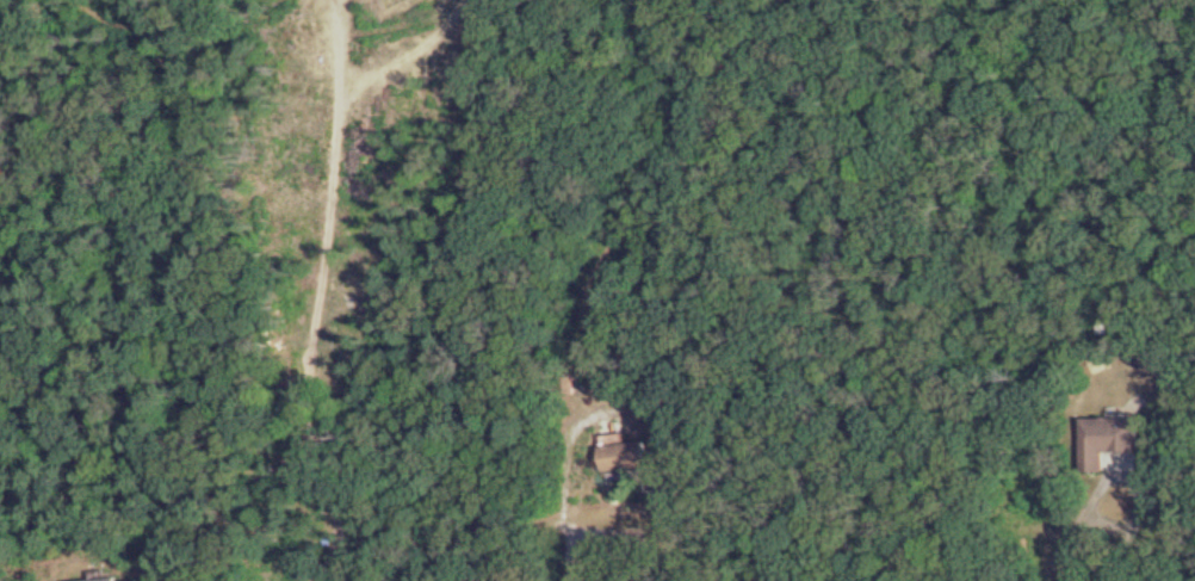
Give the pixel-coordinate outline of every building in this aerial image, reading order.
[(1140,421),(1087,421),(1087,474),(1107,474),(1107,454),(1140,454),(1140,421)] [(606,475),(662,469),(661,454),(649,455),(648,443),(627,446),(627,437),(602,440),(606,475)]
